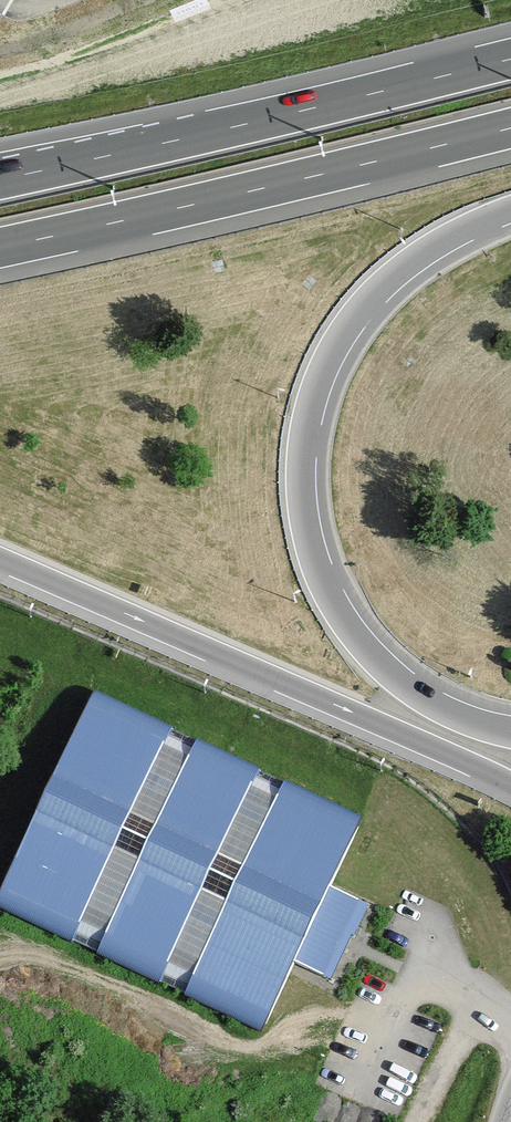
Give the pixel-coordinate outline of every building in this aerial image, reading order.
[(92,699),(0,895),(0,914),(70,947),(73,938),(97,949),(93,958),(159,988),(163,981),(186,991),(183,1000),(260,1033),(293,964),(326,978),(346,936),(354,939),(367,909),(328,891),(358,822),(282,787),(278,795),(254,783),(258,775),(194,746),(191,754),(165,743),(168,734),(92,699)] [(168,734),(165,743),(191,754),(194,746),(168,734)] [(258,775),(254,783),(278,795),(282,787),(258,775)] [(346,936),(326,978),(333,982),(351,944),(354,939),(346,936)] [(73,938),(70,947),(93,958),(97,949),(73,938)] [(163,981),(159,988),(183,1000),(186,991),(163,981)]
